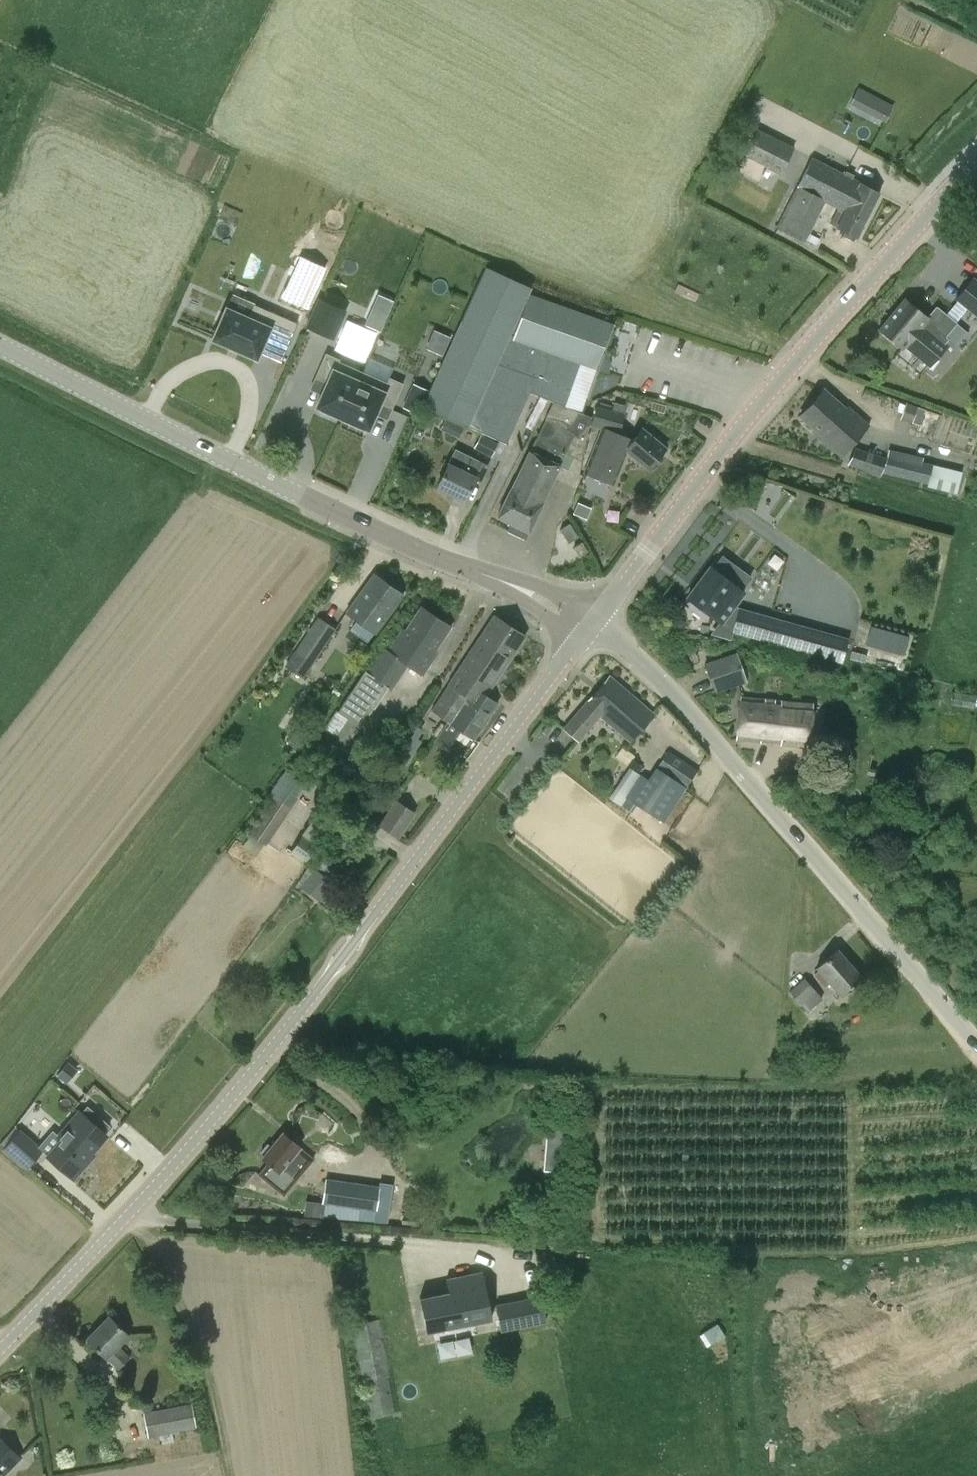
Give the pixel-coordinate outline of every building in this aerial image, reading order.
[(884,124),(893,101),(857,86),(847,109),(884,124)] [(759,184),(767,167),(781,174),(795,147),(757,128),(736,172),(759,184)] [(858,237),(879,192),(853,179),(812,157),(776,226),(804,242),(825,201),(838,208),(830,223),(858,237)] [(530,391),(553,400),(564,405),(579,362),(597,369),(613,323),(530,293),(514,336),(510,335),(532,286),(486,266),(430,388),(422,407),(440,415),(440,414),(506,443),(530,391)] [(958,298),(976,314),(976,283),(973,280),(958,298)] [(365,325),(380,331),(393,302),(378,296),(365,325)] [(321,297),(308,324),(333,335),(346,308),(321,297)] [(902,349),(905,346),(929,366),(947,344),(944,342),(947,338),(944,335),(955,322),(935,306),(927,316),(904,298),(879,329),(902,349)] [(228,306),(214,337),(257,355),(265,336),(287,346),(298,321),(255,302),(249,315),(228,306)] [(443,353),(450,334),(433,328),(426,347),(443,353)] [(326,353),(315,379),(326,384),(317,406),(321,408),(320,410),(333,416),(334,414),(343,418),(363,372),(339,361),(340,359),(326,353)] [(363,372),(343,418),(352,422),(351,424),(364,430),(365,427),(369,429),(378,407),(390,412),(402,386),(388,380),(387,383),(363,372)] [(413,385),(403,408),(415,414),(426,391),(413,385)] [(840,456),(868,424),(847,406),(846,408),(824,389),(799,416),(822,436),(820,438),(840,456)] [(553,400),(529,450),(497,517),(510,523),(507,530),(524,539),(527,531),(559,465),(566,453),(581,460),(591,416),(564,405),(553,400)] [(649,469),(666,448),(642,429),(633,440),(618,434),(624,413),(626,406),(610,402),(608,409),(597,406),(592,425),(603,428),(599,437),(608,441),(607,445),(625,452),(626,450),(649,469)] [(911,425),(912,421),(917,409),(918,406),(906,402),(905,405),(900,420),(911,425)] [(446,417),(441,427),(459,436),(464,426),(446,417)] [(496,445),(480,437),(474,450),(490,457),(496,445)] [(585,474),(613,483),(625,452),(607,445),(608,441),(599,437),(585,474)] [(956,494),(962,472),(922,461),(923,456),(888,449),(887,456),(855,446),(848,464),(881,475),(882,473),(928,484),(927,486),(956,494)] [(465,499),(475,479),(481,482),(489,464),(455,448),(437,486),(465,499)] [(574,504),(569,514),(585,521),(590,511),(574,504)] [(570,523),(561,529),(569,543),(579,537),(570,523)] [(587,552),(582,542),(574,546),(580,556),(587,552)] [(688,597),(711,613),(724,623),(746,593),(732,583),(710,567),(688,597)] [(374,573),(346,612),(357,619),(349,629),(367,642),(374,632),(376,633),(404,594),(374,573)] [(365,669),(350,691),(371,705),(374,707),(388,687),(391,689),(408,665),(423,675),(434,658),(438,652),(436,651),(452,627),(421,606),(405,630),(402,628),(387,651),(383,648),(367,670),(365,669)] [(732,631),(781,645),(788,620),(739,606),(732,631)] [(336,628),(318,615),(285,665),(303,677),(336,628)] [(445,717),(453,705),(458,709),(469,693),(480,701),(485,693),(487,694),(525,636),(494,615),(432,709),(445,717)] [(714,691),(745,681),(736,654),(705,664),(714,691)] [(579,741),(601,715),(631,741),(653,714),(609,676),(564,728),(579,741)] [(976,696),(953,692),(952,703),(975,707),(976,696)] [(434,740),(447,749),(461,729),(474,737),(496,703),(485,696),(487,694),(485,693),(480,701),(469,693),(458,709),(453,705),(445,717),(448,719),(434,740)] [(808,747),(813,703),(742,695),(737,738),(762,740),(762,739),(782,741),(781,744),(808,747)] [(322,714),(314,707),(306,717),(314,724),(322,714)] [(354,722),(337,710),(336,710),(324,727),(343,739),(354,722)] [(416,723),(407,735),(414,740),(423,727),(416,723)] [(686,787),(697,769),(668,750),(656,768),(686,787)] [(632,758),(628,764),(636,770),(640,764),(632,758)] [(292,768),(274,795),(291,806),(309,779),(292,768)] [(628,796),(627,798),(636,804),(663,822),(686,787),(656,768),(649,779),(642,774),(628,796)] [(628,796),(618,789),(613,798),(623,804),(627,798),(628,796)] [(248,833),(266,845),(291,806),(274,795),(248,833)] [(398,835),(414,810),(396,798),(380,823),(398,835)] [(302,835),(289,852),(304,864),(317,847),(302,835)] [(301,886),(321,900),(334,882),(329,879),(316,869),(314,868),(301,886)] [(813,973),(825,986),(829,982),(840,995),(862,976),(838,949),(816,968),(818,969),(813,973)] [(808,1012),(822,998),(804,977),(788,990),(808,1012)] [(56,1071),(65,1077),(74,1065),(66,1058),(56,1071)] [(793,1068),(793,1076),(802,1076),(802,1069),(793,1068)] [(92,1153),(107,1135),(79,1111),(57,1136),(61,1140),(47,1156),(73,1178),(94,1155),(92,1153)] [(16,1125),(0,1144),(4,1147),(3,1149),(27,1170),(44,1148),(20,1128),(16,1125)] [(548,1130),(544,1170),(563,1172),(567,1132),(548,1130)] [(284,1195),(314,1158),(283,1132),(272,1145),(267,1142),(260,1150),(264,1155),(262,1157),(268,1162),(258,1173),(284,1195)] [(321,1212),(309,1210),(309,1214),(388,1222),(392,1187),(326,1177),(321,1212)] [(448,1290),(419,1296),(426,1331),(491,1318),(491,1316),(490,1311),(482,1270),(446,1278),(448,1290)] [(496,1310),(497,1315),(500,1330),(545,1321),(540,1295),(495,1304),(496,1310)] [(119,1368),(130,1357),(119,1346),(129,1335),(109,1315),(86,1339),(106,1358),(107,1357),(119,1368)] [(718,1324),(701,1335),(708,1346),(725,1335),(718,1324)] [(439,1358),(473,1353),(471,1337),(437,1341),(439,1358)] [(400,1408),(388,1349),(355,1356),(366,1415),(400,1408)] [(162,1443),(174,1440),(172,1433),(197,1428),(192,1402),(143,1411),(148,1438),(161,1435),(162,1443)] [(20,1457),(0,1438),(0,1475),(2,1475),(20,1457)]
